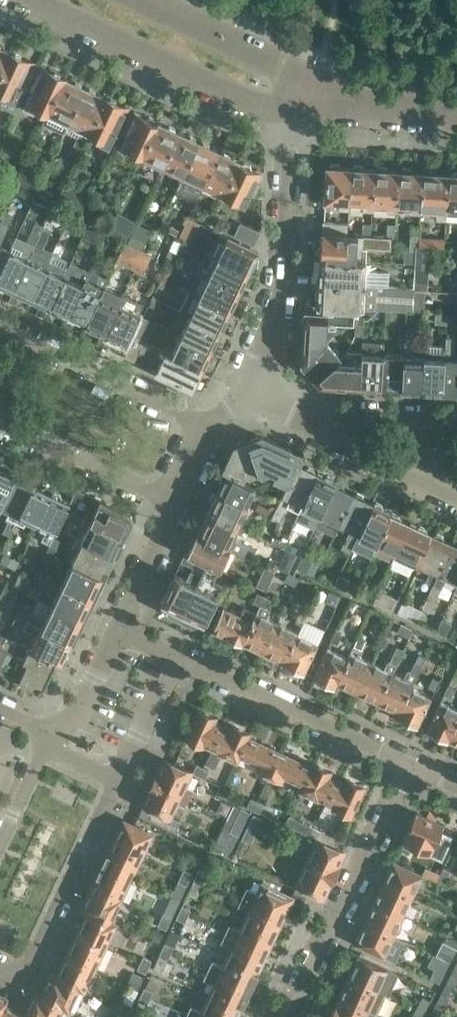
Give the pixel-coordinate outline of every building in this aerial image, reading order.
[(10,53),(0,49),(0,47),(0,75),(10,53)] [(0,75),(0,91),(6,94),(5,97),(19,104),(36,69),(35,69),(38,63),(33,61),(32,64),(22,59),(21,55),(16,53),(12,55),(10,53),(0,75)] [(51,72),(41,68),(40,71),(38,70),(29,89),(31,90),(23,106),(34,110),(36,107),(47,113),(63,78),(61,77),(60,74),(55,71),(51,72)] [(85,88),(82,87),(81,84),(76,81),(72,82),(63,78),(47,113),(42,123),(63,133),(64,130),(85,88)] [(85,88),(64,130),(77,136),(70,151),(79,155),(89,133),(105,98),(96,93),(95,90),(89,88),(86,89),(85,88)] [(124,116),(127,108),(117,104),(116,100),(110,98),(107,99),(105,98),(89,133),(100,138),(99,142),(109,146),(117,131),(119,132),(126,117),(124,116)] [(22,115),(23,106),(19,103),(14,112),(7,130),(13,133),(22,115)] [(123,134),(126,135),(120,146),(141,156),(157,122),(155,121),(154,118),(149,116),(146,117),(136,113),(134,117),(132,116),(123,134)] [(157,122),(141,156),(162,166),(178,132),(175,131),(174,128),(169,126),(166,127),(157,122)] [(178,132),(162,166),(184,176),(199,143),(195,141),(195,138),(190,135),(187,137),(178,132)] [(199,143),(184,176),(204,185),(219,152),(209,147),(209,144),(203,142),(200,143),(199,143)] [(219,152),(204,185),(225,195),(240,163),(230,157),(229,154),(224,152),(221,153),(219,152)] [(240,163),(225,195),(241,203),(241,202),(245,204),(249,205),(259,182),(263,173),(250,167),(250,164),(244,161),(241,163),(240,163)] [(327,166),(325,204),(330,205),(348,206),(351,168),(341,167),(339,164),(333,163),(330,166),(327,166)] [(351,168),(348,206),(363,207),(373,207),(375,169),(364,168),(363,165),(356,165),(354,168),(351,168)] [(375,169),(373,207),(396,209),(399,170),(388,170),(386,167),(380,166),(378,169),(375,169)] [(399,170),(396,209),(411,209),(421,210),(423,172),(413,171),(411,168),(404,168),(401,171),(399,170)] [(423,172),(421,210),(421,209),(436,210),(436,218),(446,220),(446,210),(448,173),(437,173),(435,170),(429,169),(427,172),(423,172)] [(20,170),(16,179),(32,187),(34,188),(39,178),(20,170)] [(448,173),(446,210),(456,211),(456,171),(455,171),(452,173),(448,173)] [(14,180),(7,176),(4,183),(11,187),(14,180)] [(32,187),(16,179),(12,188),(28,195),(32,187)] [(90,196),(65,184),(54,207),(79,219),(90,196)] [(39,187),(34,198),(49,205),(54,194),(39,187)] [(11,249),(1,244),(14,215),(7,211),(0,225),(0,271),(11,249)] [(215,215),(208,212),(203,223),(210,226),(215,215)] [(127,242),(132,232),(133,229),(136,222),(118,213),(108,233),(112,235),(127,242)] [(70,217),(65,226),(81,234),(86,225),(70,217)] [(201,222),(190,217),(180,236),(192,242),(201,222)] [(324,222),(324,231),(338,232),(339,232),(347,233),(348,222),(332,222),(324,222)] [(0,271),(0,285),(3,286),(7,284),(15,288),(30,258),(43,229),(43,227),(35,223),(26,241),(16,236),(11,249),(0,271)] [(372,223),(363,223),(363,234),(371,235),(372,223)] [(395,224),(387,223),(386,236),(394,236),(395,224)] [(264,233),(246,224),(241,235),(259,244),(264,233)] [(88,225),(84,234),(100,241),(104,233),(88,225)] [(182,229),(172,225),(169,231),(176,234),(179,236),(182,229)] [(30,258),(15,288),(24,292),(25,297),(31,300),(52,257),(41,252),(50,232),(43,229),(30,258)] [(132,232),(127,242),(142,249),(148,236),(133,229),(132,232)] [(259,248),(221,230),(218,238),(224,241),(218,253),(249,268),(252,267),(255,261),(254,259),(259,248)] [(322,257),(321,257),(357,259),(357,246),(391,248),(391,237),(358,235),(347,233),(339,232),(338,232),(324,231),(324,233),(323,233),(322,245),(320,248),(320,254),(322,257)] [(444,238),(420,237),(419,245),(443,246),(444,238)] [(124,242),(116,260),(146,273),(154,256),(124,242)] [(400,260),(415,261),(416,247),(401,246),(400,260)] [(436,249),(416,247),(415,261),(435,263),(436,249)] [(188,264),(208,274),(240,289),(244,278),(247,278),(249,274),(248,272),(249,268),(218,253),(212,267),(191,257),(188,264)] [(54,254),(52,257),(31,300),(38,303),(43,301),(51,305),(70,264),(71,262),(54,254)] [(180,262),(168,256),(163,265),(175,271),(180,262)] [(321,257),(320,282),(364,284),(366,260),(357,259),(321,257)] [(82,282),(67,317),(75,321),(79,319),(86,323),(100,292),(101,293),(101,291),(113,267),(105,263),(96,282),(85,277),(83,283),(82,282)] [(51,305),(50,306),(60,311),(60,314),(67,317),(82,282),(87,271),(70,264),(51,305)] [(430,270),(415,269),(413,289),(429,290),(430,270)] [(208,274),(199,293),(231,308),(231,307),(234,306),(236,301),(235,299),(240,289),(208,274)] [(173,281),(162,276),(157,285),(169,291),(173,281)] [(318,306),(322,306),(323,306),(364,309),(375,309),(411,311),(412,288),(364,284),(320,282),(318,306)] [(190,289),(186,296),(196,301),(190,314),(221,329),(222,326),(225,326),(227,321),(225,319),(231,308),(199,293),(190,289)] [(423,291),(413,290),(412,311),(422,312),(423,291)] [(100,292),(86,323),(87,323),(88,327),(94,330),(97,329),(106,333),(120,302),(101,293),(100,292)] [(120,302),(106,333),(107,334),(108,337),(113,339),(117,338),(126,342),(128,339),(140,311),(148,295),(141,292),(136,303),(134,302),(132,307),(120,302)] [(164,302),(152,297),(149,304),(161,309),(164,302)] [(305,325),(303,362),(327,339),(339,329),(336,323),(339,323),(363,323),(364,319),(364,309),(329,306),(322,306),(321,312),(306,311),(305,316),(304,317),(303,324),(305,325)] [(364,309),(364,319),(368,319),(375,312),(375,309),(364,309)] [(436,313),(435,322),(447,323),(448,313),(436,313)] [(190,314),(181,333),(211,348),(212,346),(215,346),(218,340),(216,338),(221,329),(190,314)] [(157,322),(143,316),(134,334),(148,341),(157,322)] [(363,324),(355,323),(355,334),(363,335),(363,324)] [(166,349),(166,350),(202,368),(203,365),(206,365),(208,360),(207,357),(211,348),(181,333),(172,352),(166,349)] [(158,367),(156,372),(167,378),(191,389),(192,387),(196,386),(199,381),(197,377),(202,368),(166,350),(134,335),(124,356),(134,361),(139,351),(157,359),(158,357),(162,359),(158,367)] [(363,349),(386,350),(386,339),(363,338),(363,349)] [(327,339),(303,362),(303,363),(309,369),(309,373),(313,377),(316,377),(316,378),(341,356),(326,340),(327,339)] [(443,391),(452,392),(454,394),(456,394),(456,358),(453,357),(454,340),(445,340),(445,357),(443,391)] [(424,356),(422,390),(424,390),(426,393),(431,393),(433,391),(443,391),(445,357),(445,348),(425,346),(424,356)] [(404,354),(402,389),(411,389),(413,392),(418,392),(420,390),(422,390),(424,356),(414,355),(415,349),(405,349),(404,354)] [(361,363),(360,387),(362,387),(364,389),(369,389),(371,387),(381,388),(383,353),(362,352),(361,363)] [(383,353),(381,388),(390,388),(392,391),(397,391),(400,389),(402,389),(404,354),(383,353)] [(341,356),(316,378),(322,385),(329,385),(330,387),(336,387),(338,385),(360,387),(361,363),(341,362),(342,357),(341,356)] [(250,442),(249,442),(260,473),(270,469),(272,466),(276,468),(285,448),(262,437),(259,438),(257,436),(251,438),(250,442)] [(235,447),(224,470),(244,480),(246,475),(250,477),(260,473),(249,442),(247,443),(244,441),(238,443),(237,446),(235,447)] [(285,448),(276,468),(273,475),(289,483),(297,465),(300,458),(299,455),(285,448)] [(297,465),(289,483),(284,494),(274,516),(281,519),(284,511),(286,511),(292,498),(302,503),(316,473),(315,473),(314,469),(309,466),(306,468),(297,465)] [(1,506),(16,473),(9,470),(5,472),(0,469),(0,506),(1,506)] [(221,483),(218,490),(249,505),(247,504),(255,488),(255,484),(244,480),(224,470),(219,480),(221,483)] [(16,473),(1,506),(9,510),(5,519),(8,520),(3,531),(9,535),(14,526),(19,515),(33,484),(32,485),(24,481),(24,477),(16,473)] [(325,477),(316,473),(302,503),(293,525),(301,529),(305,520),(316,525),(321,515),(336,482),(333,481),(333,478),(328,475),(325,477)] [(336,482),(321,515),(317,525),(335,533),(340,524),(354,494),(344,490),(344,486),(336,482)] [(37,524),(52,490),(46,487),(42,488),(33,484),(19,515),(14,526),(21,529),(26,518),(37,524)] [(69,501),(66,508),(76,513),(86,517),(90,519),(100,500),(76,488),(69,501)] [(52,490),(37,524),(55,532),(63,516),(66,508),(69,501),(61,497),(60,493),(52,490)] [(211,502),(207,512),(238,527),(249,505),(218,490),(217,491),(215,494),(213,492),(209,501),(211,502)] [(354,494),(340,524),(350,529),(341,548),(349,552),(358,533),(372,503),(364,499),(363,495),(358,493),(354,495),(354,494)] [(100,500),(90,519),(125,535),(132,519),(130,514),(100,500)] [(372,503),(358,533),(377,541),(391,512),(383,508),(382,504),(377,502),(374,503),(372,503)] [(66,508),(63,516),(73,520),(76,513),(66,508)] [(202,523),(197,533),(229,548),(246,555),(251,544),(234,537),(238,527),(207,512),(206,514),(204,513),(200,521),(202,523)] [(391,512),(377,541),(375,545),(372,552),(392,561),(395,554),(409,523),(401,520),(400,516),(391,512)] [(81,538),(83,539),(84,540),(83,541),(112,554),(117,552),(125,535),(90,519),(86,517),(81,526),(86,529),(81,538)] [(409,523),(395,554),(392,561),(414,572),(417,564),(427,542),(425,541),(428,532),(427,532),(426,528),(421,525),(417,527),(409,523)] [(188,553),(187,552),(186,553),(219,569),(229,548),(197,533),(196,534),(194,533),(190,542),(192,543),(188,553)] [(428,540),(427,542),(417,564),(431,570),(425,581),(432,584),(437,573),(451,543),(443,539),(443,536),(437,533),(434,535),(432,534),(429,541),(428,540)] [(288,540),(278,536),(277,545),(285,548),(288,540)] [(54,537),(48,549),(56,553),(62,541),(54,537)] [(83,539),(72,562),(102,576),(103,573),(107,572),(109,567),(108,563),(112,554),(83,541),(84,540),(83,539)] [(307,547),(289,539),(286,548),(298,553),(290,571),(296,573),(307,547)] [(437,573),(423,607),(430,611),(446,577),(456,582),(456,546),(451,543),(437,573)] [(55,554),(47,550),(41,562),(49,566),(55,554)] [(185,553),(181,560),(203,570),(206,563),(185,553)] [(322,562),(305,554),(299,567),(317,574),(322,562)] [(19,561),(5,555),(1,563),(15,569),(19,561)] [(72,562),(62,583),(91,597),(93,595),(97,593),(99,589),(97,585),(102,576),(72,562)] [(255,586),(265,590),(276,569),(265,564),(255,586)] [(180,576),(175,573),(161,604),(182,614),(197,583),(201,574),(191,569),(186,578),(185,578),(181,575),(180,576)] [(301,577),(290,572),(287,580),(297,585),(301,577)] [(197,583),(182,614),(204,624),(212,608),(223,582),(202,573),(201,574),(197,583)] [(337,584),(349,589),(353,578),(341,573),(337,584)] [(360,582),(356,592),(368,598),(372,588),(360,582)] [(62,583),(52,605),(81,619),(82,617),(87,615),(89,611),(87,607),(91,597),(62,583)] [(30,586),(27,593),(38,599),(42,591),(30,586)] [(392,610),(398,598),(379,589),(373,602),(392,610)] [(253,600),(268,607),(272,599),(257,592),(253,600)] [(422,609),(403,600),(397,613),(416,622),(422,609)] [(257,612),(243,642),(252,646),(255,649),(263,653),(278,622),(266,617),(270,609),(261,604),(257,612)] [(17,615),(41,627),(71,641),(72,638),(76,637),(78,632),(77,628),(81,619),(52,605),(44,621),(20,609),(17,615)] [(220,615),(213,630),(225,636),(242,644),(243,642),(257,612),(256,612),(252,620),(223,606),(222,610),(219,615),(220,615)] [(300,611),(295,622),(302,624),(303,621),(306,614),(300,611)] [(29,646),(28,648),(61,662),(62,660),(66,658),(68,654),(66,650),(71,641),(41,627),(17,615),(13,622),(37,635),(31,648),(29,646)] [(442,618),(436,632),(446,636),(452,623),(442,618)] [(284,661),(283,663),(304,673),(309,664),(318,643),(322,636),(315,633),(317,628),(303,621),(302,624),(298,632),(284,661)] [(278,622),(263,653),(272,657),(275,657),(284,661),(298,632),(290,628),(278,622)] [(402,625),(399,633),(409,637),(412,630),(402,625)] [(361,630),(354,645),(362,648),(368,634),(361,630)] [(337,643),(341,634),(335,631),(330,640),(337,644),(337,643)] [(0,649),(0,671),(9,675),(38,689),(44,688),(44,685),(56,660),(61,662),(28,648),(23,658),(13,653),(17,644),(5,637),(3,643),(0,649)] [(372,662),(358,692),(378,702),(393,672),(404,649),(397,646),(389,661),(388,661),(385,668),(376,664),(372,662)] [(318,667),(314,678),(335,688),(337,682),(348,658),(336,652),(327,648),(318,667)] [(348,658),(337,682),(346,687),(349,689),(353,691),(355,691),(358,692),(372,662),(351,652),(348,658)] [(393,672),(378,702),(381,703),(383,705),(387,707),(391,707),(398,711),(410,687),(412,682),(425,656),(419,653),(410,671),(407,669),(404,677),(393,672)] [(435,689),(439,680),(432,677),(429,685),(435,689)] [(455,688),(448,684),(444,693),(451,696),(455,688)] [(410,687),(398,711),(396,716),(417,726),(432,696),(410,687)] [(427,731),(448,741),(449,739),(456,723),(456,709),(441,701),(432,720),(427,731)] [(215,718),(199,710),(185,738),(203,747),(204,745),(211,748),(222,725),(214,721),(215,718)] [(211,748),(204,764),(213,768),(220,754),(236,762),(249,734),(233,726),(231,729),(222,725),(211,748)] [(249,734),(236,762),(237,762),(240,756),(257,765),(255,768),(269,775),(279,752),(248,737),(249,734)] [(279,752),(269,775),(283,781),(285,777),(301,785),(298,791),(301,792),(314,764),(312,767),(279,752)] [(164,759),(154,781),(183,795),(193,773),(180,767),(164,759)] [(192,771),(198,774),(202,765),(195,762),(192,771)] [(314,764),(301,792),(318,800),(319,799),(326,803),(337,779),(329,775),(330,772),(314,764)] [(202,765),(198,774),(206,777),(210,769),(202,765)] [(337,779),(326,803),(333,806),(332,807),(344,812),(345,810),(352,814),(364,787),(348,780),(346,784),(337,779)] [(189,798),(154,781),(142,805),(153,810),(150,817),(175,829),(178,822),(171,819),(179,802),(186,805),(189,798)] [(251,795),(247,804),(254,807),(258,798),(251,795)] [(258,798),(254,807),(260,810),(264,801),(258,798)] [(234,804),(228,817),(244,824),(250,811),(234,804)] [(454,835),(442,829),(444,826),(416,812),(403,841),(412,845),(419,848),(443,859),(454,835)] [(245,831),(254,835),(262,817),(254,813),(245,831)] [(289,818),(287,822),(311,833),(315,825),(291,814),(289,818)] [(124,821),(114,843),(142,856),(157,826),(138,817),(134,826),(124,821)] [(244,824),(228,817),(213,847),(229,854),(244,824)] [(315,825),(311,833),(317,836),(332,843),(333,839),(336,834),(315,825)] [(251,842),(254,835),(245,831),(242,838),(251,842)] [(316,838),(306,859),(334,873),(344,851),(335,847),(335,845),(316,838)] [(114,843),(103,865),(132,878),(142,856),(114,843)] [(306,859),(295,882),(297,883),(310,889),(324,896),(334,873),(306,859)] [(393,861),(384,882),(413,896),(423,874),(403,864),(402,865),(393,861)] [(429,873),(440,878),(444,870),(433,864),(429,873)] [(103,865),(93,886),(122,900),(132,878),(103,865)] [(208,872),(200,868),(197,874),(206,878),(208,872)] [(192,873),(184,869),(181,875),(189,879),(192,873)] [(444,870),(440,878),(451,884),(455,876),(444,870)] [(197,874),(189,893),(197,896),(206,878),(197,874)] [(181,875),(171,897),(179,900),(189,879),(181,875)] [(246,887),(242,895),(283,915),(292,897),(279,890),(280,887),(264,878),(263,881),(261,880),(260,882),(254,880),(250,889),(246,887)] [(384,882),(374,902),(404,916),(413,896),(384,882)] [(82,910),(88,912),(116,925),(118,922),(113,919),(122,900),(93,886),(82,910)] [(283,915),(242,895),(238,905),(247,910),(243,919),(274,934),(275,932),(278,931),(281,925),(279,923),(283,915)] [(171,896),(161,917),(170,921),(179,900),(171,897),(171,896)] [(374,902),(365,922),(394,936),(404,916),(374,902)] [(179,912),(188,916),(191,909),(183,905),(179,912)] [(88,912),(78,933),(106,947),(116,925),(88,912)] [(170,921),(161,917),(158,924),(167,928),(170,921)] [(229,924),(225,933),(265,953),(269,944),(272,944),(275,938),(273,935),(274,934),(243,919),(238,928),(229,924)] [(365,922),(355,943),(373,951),(372,951),(385,957),(394,936),(365,922)] [(151,938),(160,942),(164,933),(155,929),(151,938)] [(78,933),(67,955),(96,969),(106,947),(78,933)] [(265,953),(225,933),(221,942),(230,946),(225,955),(256,971),(265,953)] [(174,947),(166,943),(164,949),(171,953),(174,947)] [(448,945),(442,955),(450,960),(455,950),(448,945)] [(164,949),(154,969),(162,972),(171,953),(164,949)] [(145,954),(142,961),(150,965),(153,958),(145,954)] [(67,955),(57,977),(86,991),(96,969),(67,955)] [(221,965),(212,960),(207,970),(248,989),(256,971),(225,955),(221,965)] [(357,956),(348,976),(378,990),(387,969),(370,961),(357,956)] [(439,983),(449,962),(440,957),(434,968),(429,978),(439,983)] [(142,961),(131,985),(139,989),(150,965),(142,961)] [(445,985),(453,989),(454,989),(456,982),(456,970),(454,968),(445,985)] [(248,989),(207,970),(203,978),(213,983),(208,993),(238,1007),(237,1008),(238,1009),(248,989)] [(41,996),(41,997),(69,1010),(79,990),(85,992),(86,991),(57,977),(51,974),(41,996)] [(348,976),(339,997),(369,1011),(378,990),(348,976)] [(131,985),(124,998),(132,1002),(133,1002),(139,989),(131,985)] [(445,985),(436,1002),(444,1006),(453,989),(445,985)] [(144,987),(141,994),(150,998),(153,991),(144,987)] [(25,1016),(27,1016),(60,1016),(64,1008),(41,997),(41,996),(35,993),(25,1015),(25,1016)] [(150,998),(141,994),(139,1000),(147,1004),(150,998)] [(25,1016),(25,1015),(3,1005),(5,1002),(6,998),(0,995),(0,1016),(27,1016),(25,1016)] [(421,996),(414,1011),(422,1015),(430,1000),(421,996)] [(369,1011),(339,997),(330,1016),(378,1016),(378,1015),(369,1011)] [(124,998),(121,1006),(129,1010),(132,1002),(124,998)] [(186,1015),(191,1016),(235,1016),(237,1013),(236,1012),(235,1013),(205,1000),(200,1009),(191,1005),(186,1015)] [(436,1002),(431,1012),(440,1016),(445,1007),(444,1006),(436,1002)] [(115,1016),(125,1016),(128,1011),(120,1007),(115,1016)]
